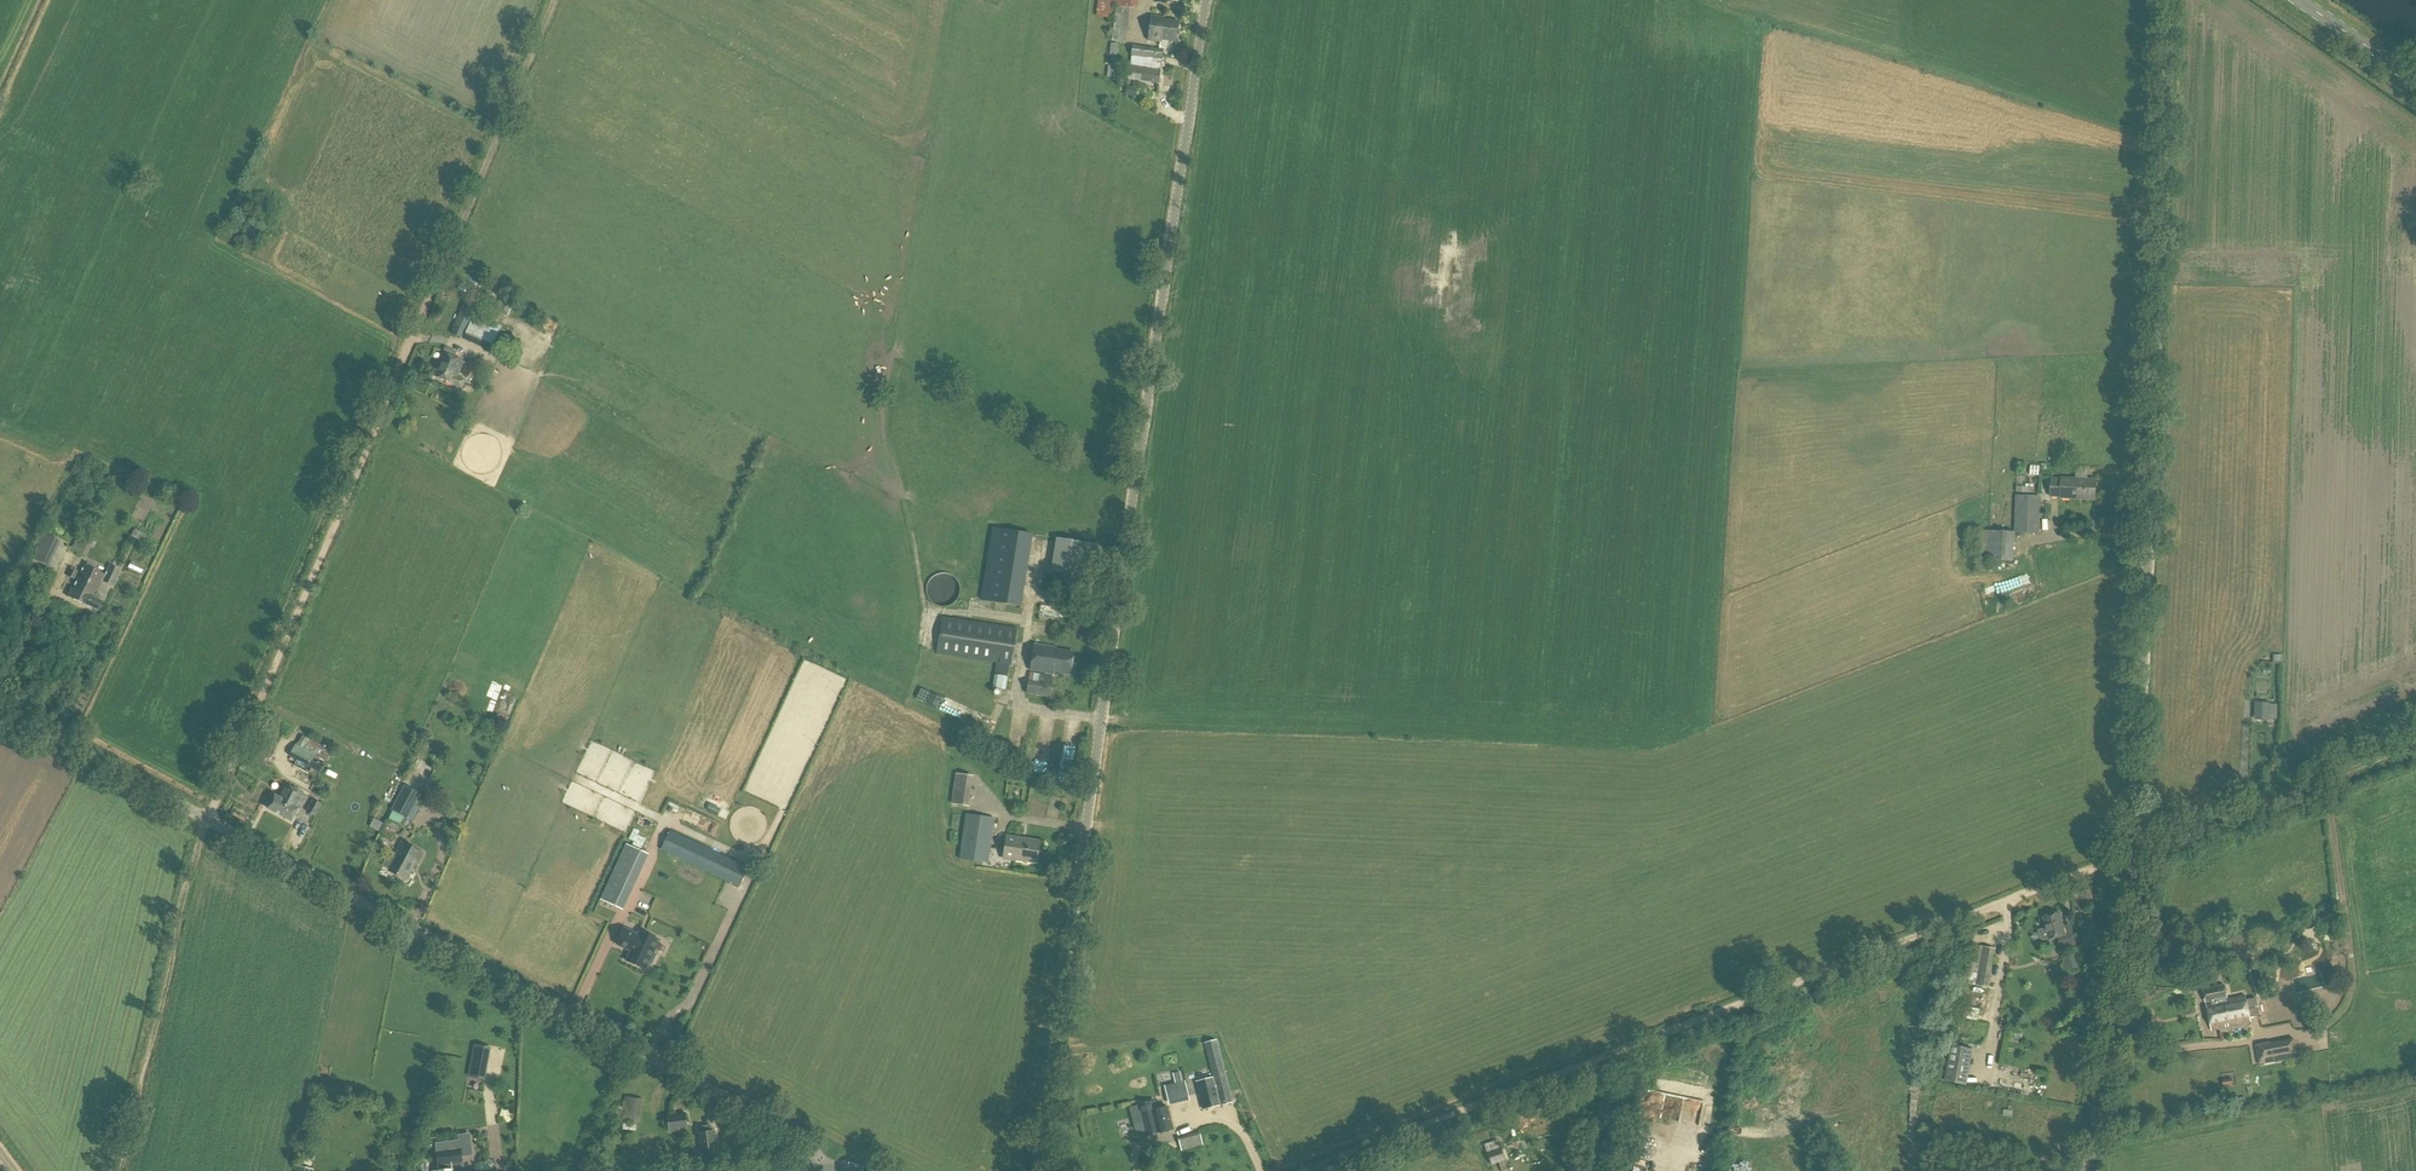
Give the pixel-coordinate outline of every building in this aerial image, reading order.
[(1111,5),(1116,6),(1111,40),(1125,42),(1130,8),(1137,9),(1138,0),(1112,0),(1111,5)] [(1148,41),(1147,47),(1154,48),(1160,48),(1162,49),(1167,49),(1168,41),(1176,42),(1179,21),(1164,19),(1164,17),(1150,15),(1148,40),(1148,41)] [(1110,56),(1116,57),(1118,45),(1112,44),(1110,56)] [(1154,48),(1147,47),(1133,46),(1131,66),(1129,66),(1128,80),(1159,83),(1162,49),(1160,48),(1154,48)] [(1098,60),(1096,72),(1105,73),(1106,60),(1098,60)] [(1107,76),(1113,77),(1115,66),(1109,65),(1107,76)] [(447,303),(449,298),(442,294),(439,299),(447,303)] [(451,333),(463,338),(476,307),(464,302),(451,333)] [(433,375),(455,385),(462,388),(466,380),(458,376),(464,362),(443,352),(433,375)] [(477,378),(479,372),(482,366),(469,360),(463,374),(476,380),(477,378)] [(2027,462),(2027,472),(2036,472),(2036,462),(2027,462)] [(2045,488),(2046,474),(2039,473),(2038,487),(2045,488)] [(2060,498),(2071,499),(2095,500),(2096,480),(2061,478),(2061,480),(2052,479),(2051,497),(2060,497),(2060,498)] [(149,514),(156,500),(139,493),(133,507),(149,514)] [(2015,532),(2014,533),(2039,534),(2041,496),(2016,495),(2014,532),(2015,532)] [(980,600),(1021,606),(1033,534),(992,527),(980,600)] [(72,548),(85,555),(94,537),(80,531),(72,548)] [(1989,531),(1987,560),(2014,562),(2014,533),(2015,532),(2014,532),(1989,531)] [(31,559),(48,567),(59,542),(43,535),(31,559)] [(1051,575),(1087,575),(1088,538),(1051,537),(1051,575)] [(137,570),(140,563),(128,558),(125,564),(137,570)] [(68,596),(98,610),(103,602),(95,598),(103,581),(113,586),(121,570),(109,564),(105,574),(89,567),(90,564),(85,562),(73,587),(72,587),(68,596)] [(67,575),(74,579),(78,571),(71,568),(67,575)] [(961,591),(961,590),(961,588),(961,587),(960,586),(960,584),(959,583),(959,581),(958,580),(957,579),(956,578),(955,577),(954,576),(952,575),(951,575),(950,574),(948,574),(947,573),(945,573),(944,573),(942,573),(941,573),(939,574),(938,574),(937,575),(935,575),(934,576),(933,577),(932,578),(931,579),(930,580),(929,581),(928,583),(928,584),(927,586),(927,587),(927,588),(927,590),(927,591),(927,593),(927,594),(928,596),(928,597),(929,598),(930,600),(931,601),(932,602),(933,603),(934,604),(935,605),(937,605),(938,606),(939,606),(941,607),(942,607),(944,607),(945,607),(947,607),(948,606),(950,606),(951,605),(952,605),(954,604),(955,603),(956,602),(957,601),(958,600),(959,598),(959,597),(960,596),(960,594),(961,593),(961,591)] [(1036,614),(1059,617),(1061,605),(1038,602),(1036,614)] [(1011,664),(1017,628),(942,616),(936,653),(996,663),(992,688),(1005,690),(1009,664),(1011,664)] [(1027,693),(1049,696),(1053,672),(1070,674),(1073,652),(1056,650),(1056,647),(1034,644),(1030,670),(1045,673),(1044,683),(1029,680),(1027,693)] [(436,694),(434,700),(444,704),(446,698),(436,694)] [(2270,703),(2270,701),(2256,701),(2256,718),(2270,718),(2270,717),(2270,703)] [(297,745),(305,749),(308,743),(309,743),(311,741),(311,740),(302,735),(297,745)] [(319,758),(327,762),(332,753),(311,741),(309,743),(308,743),(305,749),(314,754),(313,755),(319,758)] [(262,749),(273,754),(276,749),(264,743),(263,745),(262,749)] [(290,756),(298,760),(308,765),(313,755),(314,754),(305,749),(297,745),(296,744),(290,756)] [(261,748),(259,752),(256,758),(268,764),(273,755),(273,754),(262,749),(261,748)] [(313,755),(308,765),(313,768),(322,773),(327,762),(319,758),(313,755)] [(308,765),(298,760),(295,767),(309,775),(313,768),(308,765)] [(955,785),(970,788),(971,777),(956,775),(955,785)] [(268,808),(282,816),(296,789),(285,784),(278,797),(275,795),(268,808)] [(393,811),(409,820),(421,796),(406,788),(393,811)] [(296,789),(282,816),(292,821),(306,795),(296,789)] [(306,812),(316,817),(322,804),(313,799),(306,812)] [(959,858),(988,862),(995,818),(966,814),(959,858)] [(662,850),(740,886),(750,867),(672,831),(662,850)] [(1003,858),(1036,863),(1039,841),(1007,836),(1003,858)] [(389,870),(407,879),(416,861),(418,862),(423,853),(408,844),(407,845),(408,846),(404,852),(400,850),(398,855),(391,851),(384,865),(390,869),(389,870)] [(632,887),(612,877),(601,900),(621,909),(632,887)] [(2044,918),(2049,940),(2057,938),(2060,949),(2076,946),(2071,927),(2063,929),(2059,914),(2044,918)] [(709,937),(713,925),(692,917),(687,928),(709,937)] [(639,935),(624,928),(617,944),(631,951),(626,961),(646,970),(649,963),(652,965),(656,955),(653,953),(659,941),(640,932),(639,935)] [(2234,940),(2254,951),(2261,939),(2241,928),(2234,940)] [(1976,985),(1987,987),(1994,949),(1984,947),(1976,985)] [(2064,957),(2067,971),(2081,968),(2078,954),(2064,957)] [(647,983),(640,997),(651,1003),(658,989),(647,983)] [(2203,990),(2206,1004),(2211,1030),(2250,1022),(2245,996),(2226,999),(2224,986),(2203,990)] [(683,1006),(694,1011),(703,992),(692,987),(683,1006)] [(661,1016),(672,1021),(680,1003),(669,998),(661,1016)] [(1956,1032),(1981,1038),(1985,1019),(1975,1017),(1977,1005),(1963,1002),(1960,1016),(1956,1032)] [(2259,1044),(2261,1059),(2291,1053),(2288,1039),(2259,1044)] [(1196,1083),(1202,1109),(1232,1102),(1217,1040),(1204,1043),(1213,1078),(1210,1079),(1201,1044),(1186,1048),(1195,1083),(1196,1083)] [(486,1047),(476,1045),(475,1045),(473,1056),(475,1056),(485,1058),(489,1059),(492,1048),(486,1047)] [(1945,1082),(1966,1086),(1973,1050),(1951,1046),(1945,1082)] [(1162,1080),(1165,1098),(1185,1095),(1182,1077),(1162,1080)] [(642,1099),(626,1097),(623,1121),(630,1122),(623,1122),(623,1129),(636,1130),(636,1123),(639,1123),(642,1099)] [(1139,1105),(1147,1136),(1173,1129),(1167,1108),(1157,1110),(1154,1101),(1139,1105)] [(667,1115),(669,1132),(688,1130),(686,1113),(667,1115)] [(698,1134),(700,1152),(717,1150),(714,1132),(712,1132),(711,1126),(700,1127),(701,1134),(698,1134)] [(1177,1146),(1198,1143),(1196,1131),(1175,1135),(1177,1146)] [(1484,1145),(1491,1165),(1505,1161),(1498,1140),(1484,1145)] [(461,1149),(437,1152),(439,1170),(464,1170),(461,1149)]
